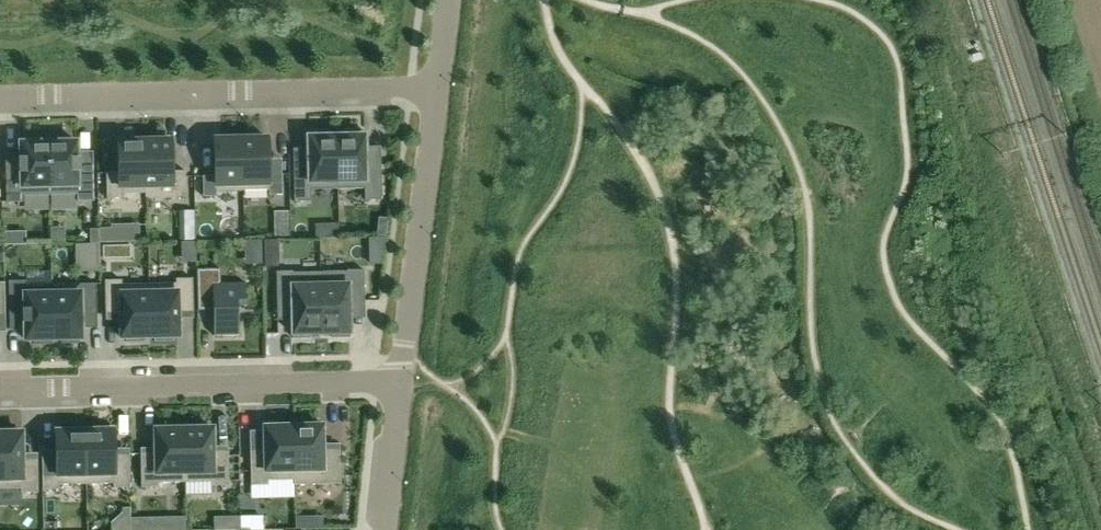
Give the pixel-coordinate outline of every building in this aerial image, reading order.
[(179,71),(179,59),(157,60),(157,72),(179,71)] [(294,167),(295,202),(311,202),(311,190),(338,189),(337,137),(326,137),(326,132),(308,133),(309,166),(294,167)] [(365,188),(365,201),(382,200),(381,165),(366,165),(365,132),(348,132),(348,136),(337,137),(338,189),(365,188)] [(50,195),(49,143),(41,143),(41,138),(24,139),(24,143),(21,143),(21,159),(19,159),(19,172),(6,172),(7,203),(24,202),(23,196),(50,195)] [(49,143),(50,195),(77,195),(77,202),(94,201),(93,170),(80,170),(80,159),(78,159),(77,142),(69,142),(69,138),(51,138),(51,143),(49,143)] [(268,138),(242,139),(243,191),(269,190),(269,196),(283,195),(282,175),(269,175),(268,138)] [(242,139),(215,140),(216,176),(203,176),(203,197),(217,197),(217,191),(243,191),(242,139)] [(172,140),(145,141),(147,193),(146,193),(146,198),(186,197),(186,171),(173,171),(172,140)] [(147,193),(145,141),(119,141),(120,173),(107,173),(107,199),(122,198),(122,193),(146,193),(147,193)] [(181,226),(196,226),(196,211),(181,211),(181,226)] [(275,226),(276,239),(290,239),(290,226),(275,226)] [(102,242),(114,242),(113,228),(102,228),(102,242)] [(100,229),(92,229),(92,243),(100,243),(100,229)] [(16,231),(4,232),(4,245),(16,245),(16,231)] [(262,252),(262,240),(245,241),(246,252),(262,252)] [(76,244),(76,254),(100,254),(100,244),(76,244)] [(111,246),(103,246),(103,260),(112,259),(111,246)] [(239,336),(238,306),(246,306),(245,283),(220,284),(220,269),(197,270),(197,311),(213,311),(213,336),(239,336)] [(365,301),(364,270),(347,271),(347,272),(320,273),(322,334),(332,334),(332,338),(350,338),(350,301),(365,301)] [(294,272),(277,272),(277,303),(292,303),(293,339),(311,338),(311,334),(322,334),(320,273),(294,273),(294,272)] [(149,284),(151,338),(155,337),(155,342),(174,341),(174,337),(179,337),(179,314),(194,313),(193,279),(176,279),(176,284),(149,284)] [(151,338),(149,284),(122,285),(122,280),(105,281),(106,315),(121,315),(122,338),(127,338),(127,342),(146,342),(146,338),(151,338)] [(54,340),(53,287),(26,288),(26,281),(9,281),(9,312),(23,312),(23,323),(25,323),(25,340),(34,340),(34,344),(52,344),(52,340),(54,340)] [(80,286),(53,287),(54,340),(62,339),(62,344),(79,343),(79,339),(82,339),(82,311),(97,310),(97,284),(80,284),(80,286)] [(131,488),(130,449),(115,449),(114,430),(109,431),(109,426),(92,427),(92,431),(86,431),(87,485),(113,484),(113,488),(131,488)] [(295,480),(294,426),(290,426),(290,427),(265,427),(265,451),(250,452),(251,485),(269,485),(268,481),(295,480)] [(341,484),(340,450),(323,450),(322,426),(297,427),(297,426),(294,426),(295,480),(295,485),(321,484),(341,484)] [(87,485),(86,431),(83,431),(83,427),(61,427),(62,432),(57,432),(57,450),(42,451),(43,490),(60,490),(60,485),(87,485)] [(186,483),(184,429),(181,429),(156,430),(156,453),(141,454),(142,488),(159,487),(159,483),(186,483)] [(229,486),(229,452),(214,452),(213,429),(188,429),(184,429),(186,483),(212,482),(212,486),(229,486)] [(38,454),(23,454),(22,433),(0,433),(0,490),(21,489),(21,493),(39,493),(38,454)] [(186,517),(173,517),(173,529),(186,529),(186,517)] [(229,517),(229,529),(241,529),(241,517),(229,517)] [(132,529),(144,529),(144,518),(131,518),(132,529)]
